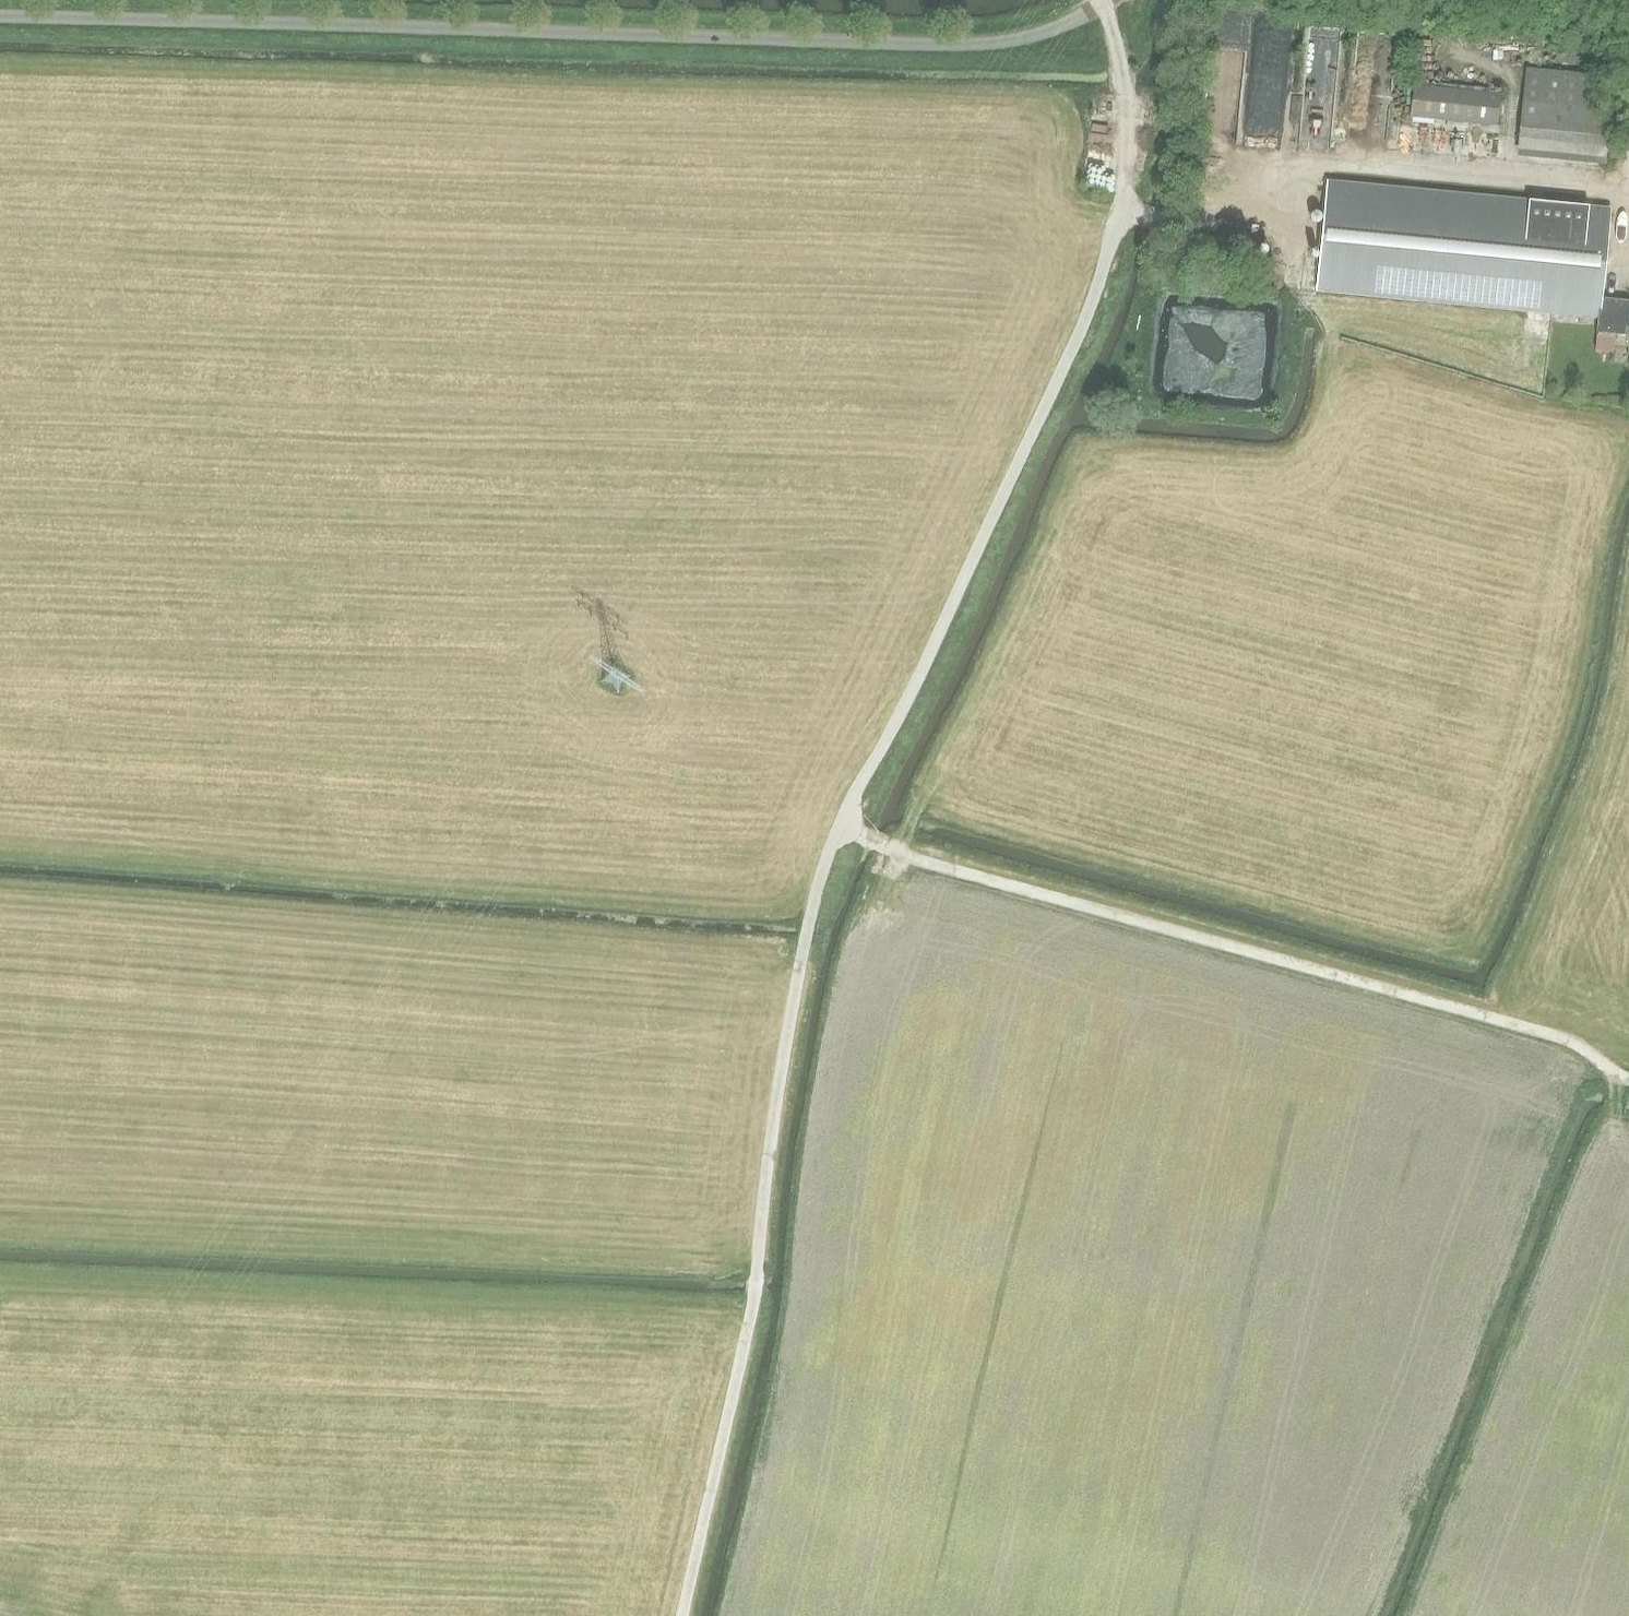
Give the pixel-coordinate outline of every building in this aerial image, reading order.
[(1335,126),(1341,37),(1302,35),(1296,124),(1335,126)] [(1608,147),(1612,111),(1612,110),(1594,109),(1597,74),(1525,69),(1519,138),(1608,147)] [(1498,127),(1501,93),(1415,85),(1411,119),(1498,127)] [(1601,298),(1610,209),(1328,181),(1317,291),(1598,318),(1596,333),(1628,336),(1628,300),(1601,298)]
